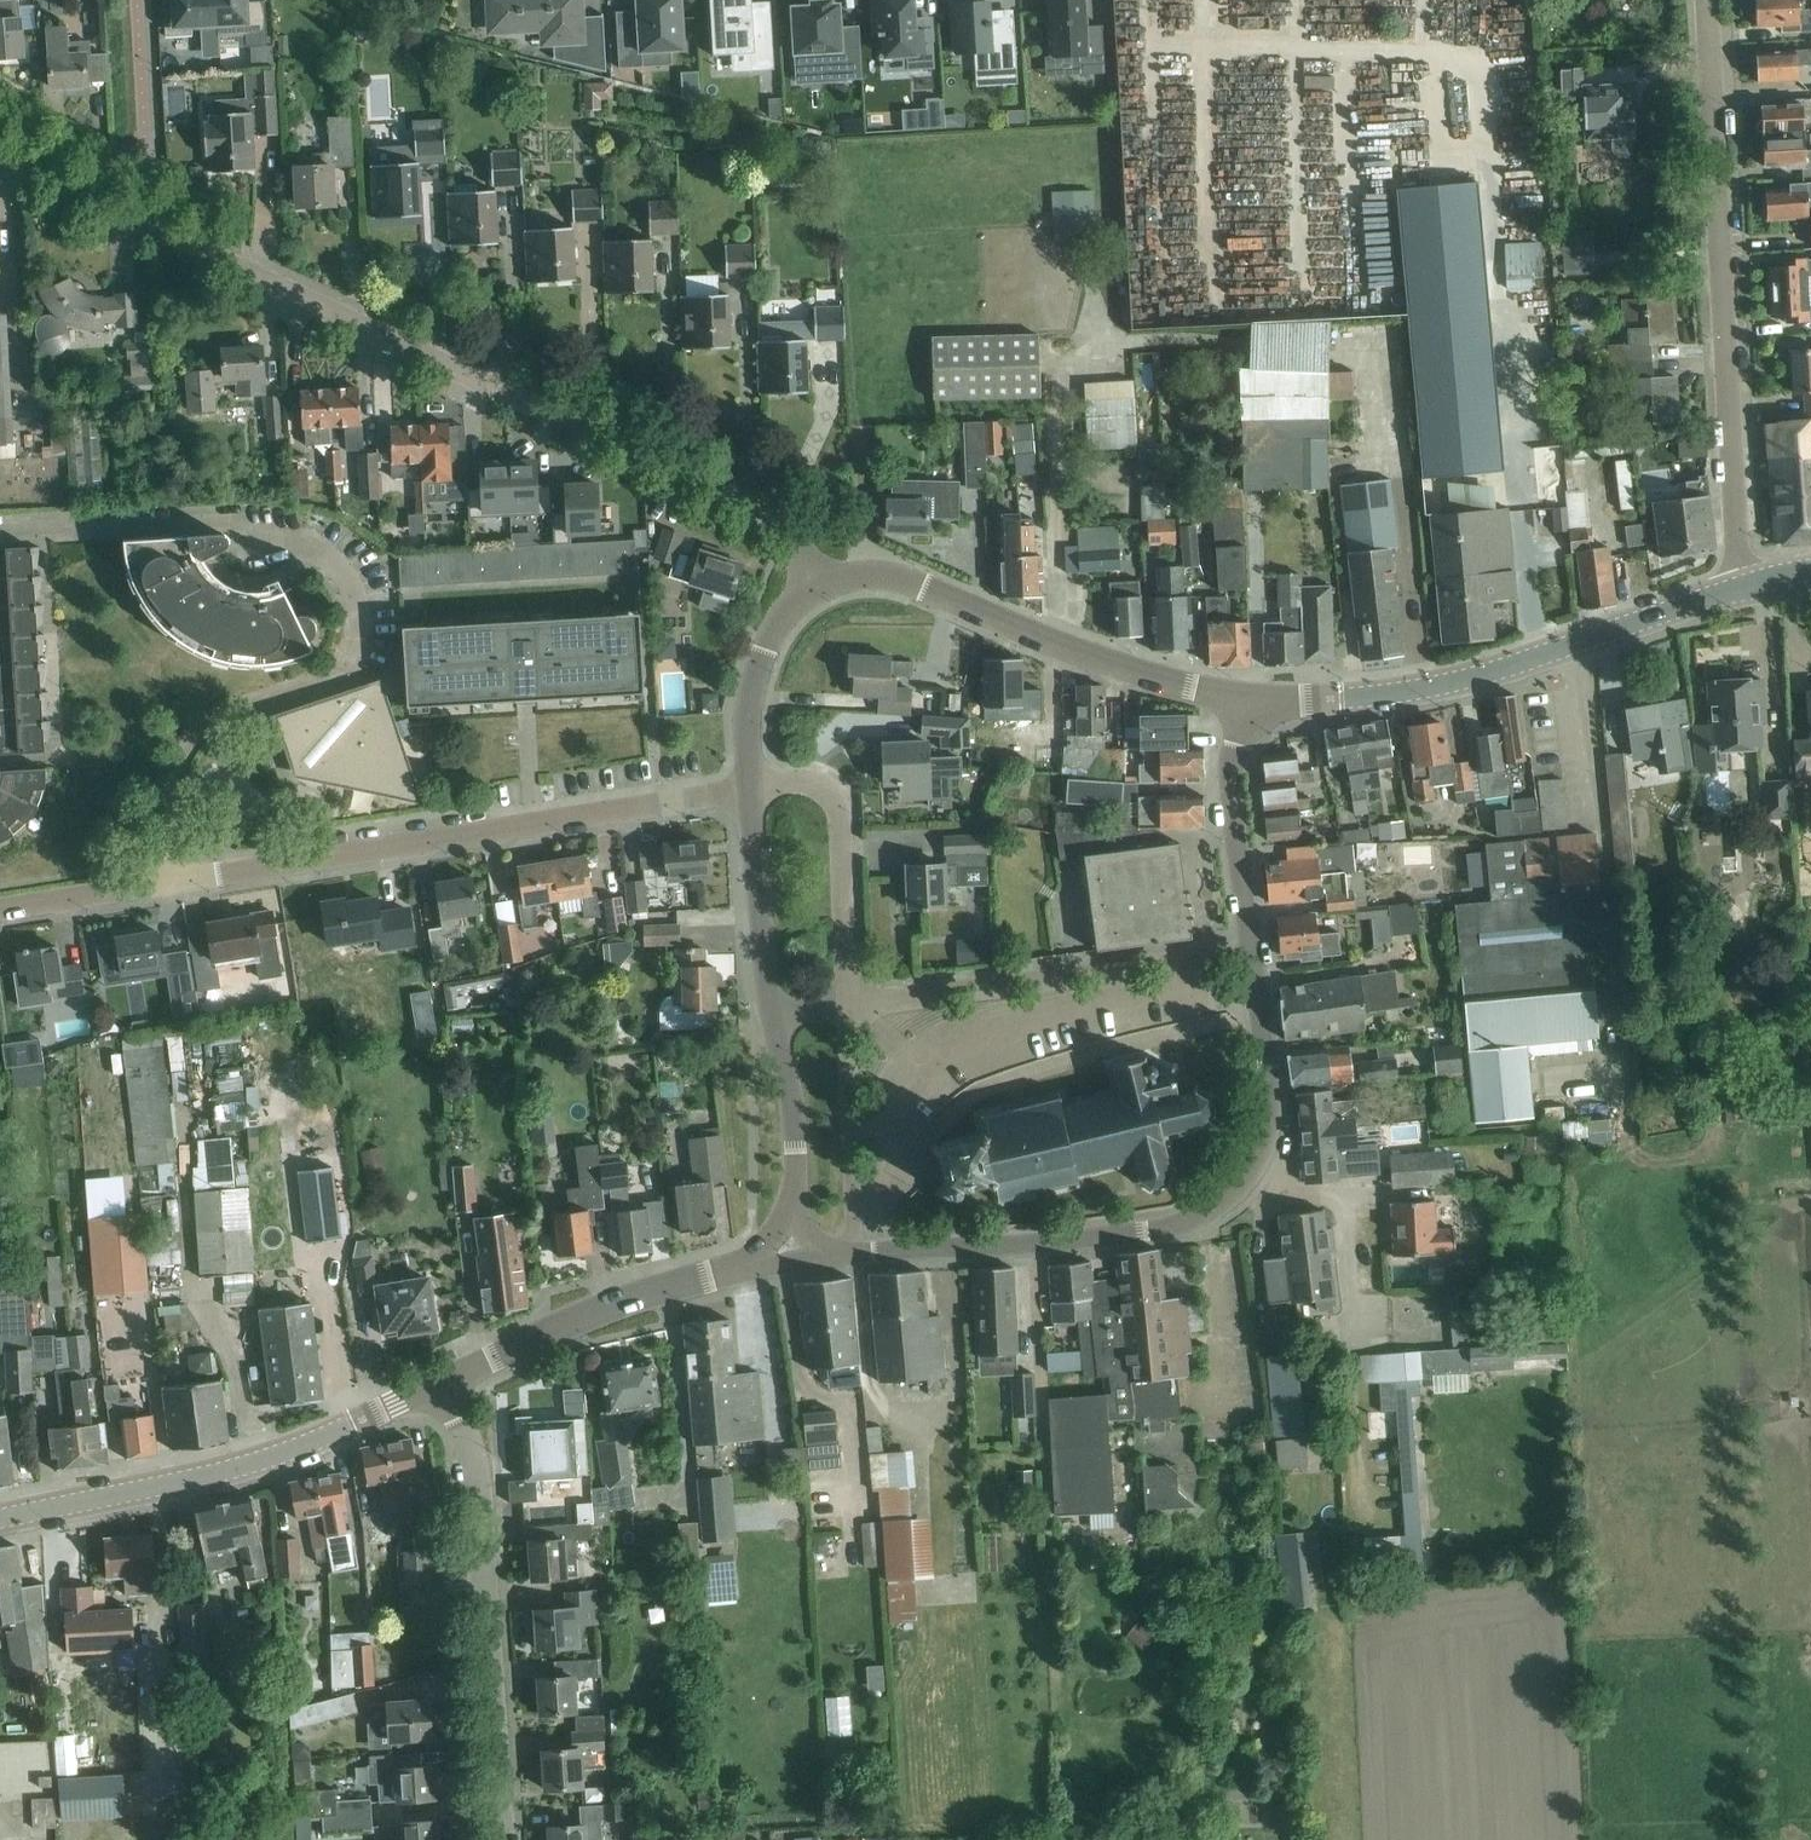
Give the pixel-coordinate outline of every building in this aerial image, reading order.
[(20,18),(19,0),(1,0),(0,0),(0,20),(20,18)] [(219,36),(217,0),(163,0),(164,27),(165,36),(192,35),(191,26),(217,25),(218,36),(219,36)] [(219,36),(245,34),(246,47),(267,45),(265,0),(245,2),(245,0),(217,0),(219,36)] [(492,24),(492,29),(524,27),(525,32),(545,30),(545,41),(553,40),(553,57),(552,57),(552,58),(605,72),(602,13),(601,14),(601,16),(578,17),(577,0),(490,0),(492,24)] [(619,68),(642,66),(641,52),(683,49),(680,0),(636,0),(638,22),(616,23),(619,68)] [(712,55),(714,55),(714,52),(749,50),(750,67),(771,65),(772,69),(774,69),(770,1),(768,1),(768,8),(748,9),(747,2),(748,2),(748,0),(709,0),(712,55)] [(878,36),(884,36),(885,57),(906,55),(907,70),(934,68),(932,28),(914,29),(913,0),(872,0),(872,6),(873,33),(877,33),(878,36)] [(1053,57),(1078,55),(1079,75),(1104,73),(1102,25),(1085,26),(1084,0),(1050,0),(1053,57)] [(1799,30),(1799,31),(1810,31),(1810,16),(1806,16),(1807,19),(1799,19),(1798,0),(1755,0),(1756,26),(1782,25),(1783,31),(1799,30)] [(811,7),(792,8),(795,65),(829,63),(830,81),(862,79),(859,26),(839,27),(838,5),(831,6),(830,1),(811,2),(811,7)] [(976,54),(977,74),(1016,71),(1013,17),(991,19),(990,5),(952,7),(955,56),(976,54)] [(24,56),(20,18),(0,20),(0,58),(24,56)] [(48,27),(49,40),(50,57),(49,57),(52,87),(68,86),(68,90),(83,89),(83,85),(87,85),(86,60),(85,55),(70,56),(68,25),(48,27)] [(374,26),(355,27),(355,41),(375,40),(374,26)] [(278,36),(279,55),(289,55),(288,35),(278,36)] [(1783,82),(1797,80),(1796,66),(1810,65),(1810,49),(1781,51),(1757,53),(1759,83),(1783,82)] [(451,66),(445,77),(452,80),(458,78),(461,72),(451,66)] [(1627,156),(1632,149),(1632,138),(1634,138),(1632,107),(1635,107),(1634,83),(1583,85),(1582,69),(1561,70),(1563,106),(1583,105),(1585,140),(1612,138),(1613,150),(1618,156),(1627,156)] [(210,122),(204,122),(206,156),(212,155),(213,172),(255,170),(253,135),(258,134),(258,136),(277,135),(275,95),(273,70),(244,72),(246,98),(237,99),(238,113),(209,114),(210,122)] [(611,82),(584,82),(584,98),(601,98),(611,98),(611,82)] [(943,99),(926,100),(927,108),(928,129),(945,128),(943,99)] [(781,100),(770,100),(770,116),(782,116),(781,100)] [(1804,134),(1803,116),(1810,116),(1810,100),(1785,101),(1786,105),(1760,106),(1762,136),(1804,134)] [(1024,111),(1009,112),(1009,123),(1025,122),(1024,111)] [(393,164),(371,166),(374,219),(421,216),(419,166),(446,164),(444,120),(414,123),(415,145),(392,147),(393,164)] [(296,168),(297,183),(298,207),(334,205),(332,167),(354,166),(352,121),(328,121),(330,153),(310,154),(311,167),(296,168)] [(1762,136),(1763,166),(1789,164),(1789,168),(1810,167),(1810,150),(1805,151),(1804,134),(1762,136)] [(492,186),(522,184),(521,152),(491,154),(492,186)] [(201,168),(189,168),(190,178),(201,177),(201,168)] [(1477,181),(1396,189),(1422,478),(1503,471),(1477,181)] [(1789,185),(1789,188),(1765,190),(1766,220),(1790,219),(1808,218),(1807,196),(1810,195),(1810,183),(1789,185)] [(1054,192),(1057,239),(1097,237),(1094,189),(1054,192)] [(573,222),(603,221),(602,190),(571,191),(573,222)] [(448,193),(449,222),(451,246),(498,244),(497,219),(495,191),(448,193)] [(649,234),(679,233),(678,201),(648,203),(649,234)] [(525,230),(527,259),(528,284),(576,280),(574,256),(572,227),(525,230)] [(1564,269),(1594,268),(1592,230),(1562,232),(1564,269)] [(603,240),(605,270),(606,294),(653,292),(652,268),(651,239),(603,240)] [(1542,243),(1506,244),(1507,269),(1508,285),(1535,284),(1534,267),(1543,267),(1542,243)] [(726,277),(756,276),(755,245),(725,246),(726,277)] [(1807,290),(1806,275),(1810,275),(1810,259),(1805,260),(1786,261),(1787,267),(1769,268),(1770,292),(1807,290)] [(137,325),(136,318),(135,294),(116,295),(117,299),(101,300),(100,298),(93,298),(86,297),(87,291),(85,286),(81,283),(76,281),(71,283),(70,281),(44,292),(48,302),(51,308),(50,312),(46,314),(42,313),(39,314),(36,315),(34,317),(32,320),(31,322),(30,326),(30,329),(30,333),(31,337),(32,341),(34,344),(36,346),(38,348),(41,350),(44,351),(47,352),(48,351),(51,351),(53,349),(55,347),(56,345),(58,342),(58,338),(58,335),(58,332),(58,328),(57,325),(55,323),(54,321),(59,316),(60,316),(67,320),(72,323),(77,324),(84,326),(91,327),(97,327),(103,327),(103,322),(118,321),(118,326),(137,325)] [(681,296),(682,325),(683,349),(730,347),(728,282),(718,282),(719,294),(681,296)] [(1807,290),(1770,292),(1771,316),(1784,316),(1784,322),(1808,321),(1810,321),(1810,304),(1807,304),(1807,290)] [(1610,363),(1651,361),(1650,344),(1673,343),(1670,297),(1621,299),(1624,344),(1609,345),(1610,363)] [(815,340),(845,339),(844,307),(813,308),(815,340)] [(0,314),(0,447),(16,446),(9,313),(0,314)] [(1244,423),(1330,422),(1329,399),(1354,399),(1353,370),(1330,370),(1329,321),(1252,322),(1253,367),(1243,367),(1244,423)] [(757,330),(759,370),(760,394),(807,393),(806,369),(805,339),(782,340),(782,333),(777,329),(757,330)] [(1040,333),(932,335),(933,397),(1042,394),(1040,333)] [(155,339),(131,341),(131,356),(134,356),(135,374),(122,374),(123,389),(156,387),(155,374),(154,374),(153,355),(156,355),(155,339)] [(264,393),(263,371),(262,347),(223,350),(224,371),(188,373),(190,410),(214,409),(213,384),(236,383),(237,395),(264,393)] [(1792,352),(1794,393),(1805,392),(1807,415),(1810,415),(1810,351),(1792,352)] [(1652,377),(1651,361),(1610,363),(1611,381),(1625,380),(1628,425),(1653,423),(1677,422),(1675,376),(1652,377)] [(1133,379),(1085,382),(1090,448),(1137,445),(1133,379)] [(330,390),(332,426),(348,425),(349,438),(361,437),(361,425),(360,413),(359,388),(330,390)] [(332,426),(330,390),(300,392),(302,428),(305,428),(305,437),(332,436),(332,426)] [(283,394),(263,395),(264,416),(267,416),(268,436),(283,436),(282,414),(285,414),(283,394)] [(965,451),(985,450),(984,421),(964,422),(965,451)] [(1777,544),(1810,541),(1810,421),(1766,424),(1777,544)] [(1330,422),(1244,423),(1246,490),(1327,489),(1326,438),(1330,438),(1330,422)] [(419,426),(421,462),(450,460),(449,424),(419,426)] [(1012,442),(1034,440),(1032,424),(1011,426),(1012,442)] [(91,425),(70,426),(74,509),(95,508),(91,425)] [(986,460),(1002,459),(1000,425),(985,425),(986,460)] [(421,462),(419,426),(390,427),(393,478),(406,477),(405,463),(421,462)] [(1590,444),(1564,447),(1566,459),(1591,456),(1590,444)] [(326,466),(341,465),(340,448),(325,448),(326,466)] [(379,497),(377,450),(358,451),(360,498),(379,497)] [(508,462),(510,516),(552,514),(552,513),(551,484),(536,485),(535,461),(508,462)] [(510,516),(508,462),(481,463),(482,488),(467,488),(469,518),(510,516)] [(341,465),(326,466),(327,480),(342,479),(341,465)] [(307,469),(293,470),(294,495),(309,494),(307,469)] [(1688,497),(1653,502),(1660,557),(1715,551),(1704,476),(1699,477),(1699,481),(1686,482),(1688,497)] [(1340,485),(1359,636),(1362,660),(1402,655),(1399,631),(1389,548),(1398,547),(1390,479),(1340,485)] [(416,497),(430,497),(429,481),(415,481),(416,497)] [(881,495),(880,511),(887,511),(887,530),(928,532),(928,517),(957,518),(958,483),(896,481),(896,495),(881,495)] [(599,532),(597,484),(566,485),(567,512),(552,513),(552,514),(554,544),(570,543),(570,534),(599,532)] [(1589,487),(1567,489),(1571,528),(1592,527),(1589,487)] [(1021,596),(1019,520),(1017,491),(1004,491),(1005,525),(1004,526),(1006,556),(1000,556),(1001,572),(1001,596),(1021,596)] [(430,497),(416,497),(417,513),(430,512),(430,497)] [(1218,591),(1246,588),(1244,545),(1241,508),(1212,510),(1215,547),(1218,591)] [(1507,508),(1497,508),(1430,515),(1436,578),(1474,575),(1475,583),(1514,579),(1507,508)] [(1024,520),(1019,520),(1021,596),(1042,596),(1042,572),(1040,555),(1034,556),(1032,519),(1024,519),(1024,520)] [(1161,520),(1162,544),(1175,543),(1174,519),(1161,520)] [(1162,544),(1161,520),(1147,520),(1148,544),(1162,544)] [(1077,531),(1078,547),(1064,547),(1065,572),(1120,569),(1117,528),(1077,531)] [(1581,586),(1584,610),(1616,605),(1612,581),(1608,546),(1589,549),(1588,542),(1592,541),(1591,528),(1587,529),(1586,528),(1569,530),(1571,557),(1577,556),(1581,586)] [(634,540),(635,552),(647,551),(646,529),(634,530),(634,540)] [(1196,529),(1183,530),(1185,570),(1199,569),(1196,529)] [(664,530),(655,557),(674,563),(671,572),(692,578),(690,583),(704,588),(698,606),(724,614),(729,600),(730,596),(732,597),(742,564),(725,558),(726,553),(703,545),(701,551),(701,550),(698,557),(678,551),(682,536),(664,530)] [(301,656),(313,651),(309,642),(314,637),(316,630),(315,623),(310,618),(304,616),(297,617),(284,592),(279,581),(268,585),(272,597),(259,599),(246,599),(234,596),(222,590),(211,582),(217,577),(209,568),(203,559),(226,549),(229,540),(222,534),(124,541),(126,557),(130,572),(127,573),(130,583),(134,593),(138,592),(140,597),(143,602),(140,604),(152,620),(167,635),(169,632),(178,640),(176,642),(193,653),(211,661),(231,666),(251,668),(251,665),(262,664),(262,668),(283,665),(302,659),(301,656)] [(487,549),(399,554),(400,568),(403,568),(404,576),(400,577),(401,587),(636,573),(636,563),(632,563),(632,554),(635,554),(635,552),(634,540),(487,549)] [(34,577),(34,568),(37,567),(40,547),(32,547),(0,549),(0,578),(34,577)] [(1169,566),(1172,649),(1193,648),(1192,624),(1190,596),(1184,596),(1182,565),(1169,566)] [(1172,649),(1169,566),(1155,567),(1157,597),(1150,597),(1151,625),(1153,650),(1172,649)] [(1303,662),(1334,660),(1331,585),(1300,586),(1300,574),(1278,575),(1279,607),(1280,607),(1280,622),(1263,623),(1264,641),(1265,666),(1303,664),(1303,662)] [(1516,598),(1514,579),(1475,583),(1474,575),(1436,578),(1440,621),(1443,645),(1494,639),(1490,601),(1516,598)] [(36,606),(36,597),(39,596),(42,576),(34,577),(0,578),(0,608),(36,606)] [(1142,635),(1141,611),(1139,580),(1108,582),(1109,599),(1113,598),(1115,636),(1142,635)] [(1206,597),(1209,639),(1209,664),(1222,664),(1222,665),(1250,664),(1250,640),(1248,622),(1229,622),(1227,597),(1206,597)] [(38,635),(37,625),(41,625),(43,605),(36,606),(0,608),(0,637),(38,635)] [(405,671),(407,707),(409,707),(409,704),(515,698),(515,702),(517,702),(516,697),(535,696),(535,701),(537,701),(536,696),(642,690),(642,693),(644,693),(642,657),(641,657),(641,650),(640,621),(639,621),(639,615),(639,613),(637,613),(638,617),(618,619),(618,614),(616,615),(616,619),(427,630),(426,626),(424,626),(424,627),(405,628),(404,627),(402,627),(402,630),(403,630),(404,635),(403,635),(405,664),(406,671),(405,671)] [(40,664),(39,654),(43,654),(45,634),(38,635),(0,637),(0,666),(40,664)] [(847,676),(853,676),(852,695),(878,696),(877,712),(910,714),(912,690),(896,689),(896,677),(891,676),(892,657),(848,655),(847,676)] [(983,660),(984,720),(1042,720),(1042,689),(1022,690),(1022,660),(1022,659),(983,659),(983,660)] [(42,693),(42,692),(41,683),(44,683),(47,663),(40,664),(0,666),(0,695),(42,693)] [(1756,706),(1762,706),(1762,703),(1761,679),(1709,682),(1712,724),(1696,725),(1697,749),(1699,770),(1716,768),(1714,747),(1759,744),(1756,706)] [(1077,687),(1077,736),(1104,735),(1104,686),(1077,687)] [(366,689),(279,718),(295,768),(298,765),(306,771),(303,775),(416,798),(396,737),(380,688),(373,696),(372,697),(365,690),(366,689)] [(709,689),(697,691),(699,706),(711,704),(709,689)] [(1,725),(43,722),(43,721),(43,712),(46,712),(49,692),(42,692),(42,693),(0,695),(0,726),(1,725)] [(1687,726),(1686,718),(1682,694),(1625,704),(1629,728),(1633,753),(1659,748),(1663,772),(1689,767),(1682,726),(1687,726)] [(1499,733),(1504,767),(1518,765),(1516,752),(1523,751),(1516,695),(1494,698),(1499,733)] [(1187,715),(1139,715),(1140,749),(1143,749),(1143,764),(1139,764),(1139,782),(1178,781),(1202,781),(1202,774),(1202,769),(1202,747),(1188,747),(1187,715)] [(952,719),(917,717),(916,735),(951,737),(952,719)] [(1387,719),(1355,725),(1361,760),(1365,789),(1379,786),(1376,770),(1394,767),(1392,755),(1391,743),(1387,719)] [(1,725),(2,736),(0,736),(0,755),(45,752),(45,741),(48,741),(51,721),(43,721),(43,722),(1,725)] [(1410,727),(1415,760),(1410,761),(1416,802),(1434,799),(1431,783),(1453,780),(1455,791),(1472,789),(1468,761),(1452,763),(1451,759),(1447,759),(1442,723),(1410,727)] [(1361,760),(1355,725),(1323,730),(1327,754),(1329,766),(1346,763),(1352,801),(1367,798),(1365,789),(1361,760)] [(1499,733),(1473,736),(1476,760),(1481,799),(1510,794),(1509,788),(1510,786),(1504,767),(1499,733)] [(929,742),(907,743),(883,744),(885,783),(906,782),(907,797),(931,796),(929,742)] [(1794,743),(1795,766),(1810,765),(1810,742),(1794,743)] [(1122,780),(1122,750),(1062,746),(1060,770),(1122,780)] [(1294,780),(1294,781),(1299,780),(1299,782),(1313,781),(1312,769),(1298,771),(1296,752),(1262,756),(1265,783),(1294,780)] [(9,838),(23,828),(34,816),(41,801),(46,785),(46,769),(1,772),(0,778),(0,842),(9,838)] [(1124,783),(1067,779),(1066,803),(1122,806),(1124,783)] [(1265,783),(1260,783),(1263,811),(1297,808),(1297,810),(1311,809),(1310,797),(1296,799),(1294,781),(1294,780),(1265,783)] [(1762,819),(1794,817),(1792,780),(1760,782),(1762,819)] [(1202,794),(1157,795),(1136,796),(1137,828),(1202,826),(1202,794)] [(1298,826),(1297,810),(1297,808),(1263,811),(1267,839),(1298,836),(1298,838),(1313,837),(1312,825),(1298,826)] [(1496,836),(1513,834),(1511,808),(1494,810),(1496,836)] [(1540,810),(1514,812),(1516,834),(1542,831),(1540,810)] [(1630,812),(1610,814),(1612,832),(1615,867),(1616,880),(1636,878),(1631,830),(1630,812)] [(1403,840),(1402,825),(1378,826),(1378,841),(1403,840)] [(1137,828),(1055,833),(1059,860),(1083,857),(1093,927),(1096,951),(1192,938),(1191,931),(1194,931),(1194,930),(1191,930),(1190,918),(1192,918),(1192,917),(1189,917),(1188,905),(1191,905),(1190,904),(1188,904),(1186,892),(1189,892),(1189,891),(1186,891),(1179,842),(1159,845),(1158,845),(1155,828),(1137,828)] [(1527,898),(1491,901),(1454,904),(1461,976),(1591,964),(1607,963),(1594,833),(1523,840),(1527,898)] [(940,854),(940,865),(907,866),(908,908),(922,908),(922,910),(927,910),(926,907),(945,907),(944,887),(959,886),(959,875),(987,874),(986,855),(991,855),(990,837),(936,839),(936,854),(940,854)] [(1527,898),(1523,840),(1487,842),(1491,901),(1527,898)] [(1290,861),(1266,863),(1270,903),(1294,900),(1322,897),(1322,895),(1325,894),(1327,911),(1356,908),(1354,890),(1348,890),(1346,872),(1355,871),(1352,841),(1317,845),(1319,858),(1290,861)] [(668,879),(685,877),(709,875),(706,842),(640,849),(642,865),(666,862),(668,879)] [(552,861),(557,897),(581,893),(585,918),(600,915),(596,891),(590,892),(584,856),(552,861)] [(557,897),(552,861),(519,867),(525,903),(519,904),(522,928),(538,926),(534,901),(557,897)] [(478,913),(475,901),(472,877),(436,883),(443,927),(428,929),(432,953),(433,960),(449,957),(446,938),(464,935),(460,916),(478,913)] [(645,879),(624,881),(627,915),(648,913),(645,879)] [(1451,881),(1418,883),(1420,899),(1452,897),(1451,881)] [(622,896),(602,899),(607,933),(627,930),(622,896)] [(413,943),(412,934),(408,910),(379,914),(376,899),(345,904),(344,900),(322,904),(326,928),(330,944),(393,934),(396,946),(413,943)] [(500,920),(515,920),(514,901),(499,901),(500,920)] [(1389,905),(1393,934),(1419,931),(1414,901),(1389,905)] [(1386,904),(1368,906),(1356,908),(1357,917),(1387,914),(1386,904)] [(198,990),(219,987),(215,961),(256,954),(260,978),(282,974),(276,935),(272,911),(251,914),(252,915),(207,923),(211,946),(192,950),(196,973),(198,990)] [(1300,915),(1276,918),(1280,953),(1285,952),(1285,958),(1301,957),(1301,960),(1320,958),(1320,956),(1340,954),(1337,932),(1317,934),(1315,913),(1300,915)] [(522,960),(517,924),(499,926),(504,963),(522,960)] [(678,924),(645,925),(645,945),(679,944),(678,924)] [(116,932),(118,945),(99,948),(102,967),(103,977),(122,974),(171,965),(175,985),(192,982),(187,951),(161,955),(157,931),(135,935),(135,929),(116,932)] [(1389,932),(1374,933),(1375,947),(1390,938),(1389,932)] [(974,961),(993,960),(992,937),(973,938),(974,961)] [(84,992),(84,988),(80,964),(61,967),(58,947),(29,951),(29,949),(24,950),(25,952),(19,953),(22,973),(15,974),(20,1006),(51,1001),(51,997),(84,992)] [(662,1028),(660,1028),(660,1030),(707,1028),(707,1026),(705,1027),(704,1009),(717,1008),(715,967),(705,967),(704,949),(680,950),(676,950),(677,962),(677,968),(677,969),(677,971),(674,997),(667,998),(663,1003),(661,1010),(662,1028)] [(1591,964),(1461,976),(1468,1049),(1540,1042),(1598,1037),(1591,964)] [(1392,969),(1279,988),(1284,1039),(1322,1035),(1363,1029),(1361,1013),(1398,1008),(1397,999),(1392,969)] [(456,993),(505,984),(503,973),(443,984),(447,1010),(459,1008),(456,993)] [(1411,997),(1397,999),(1398,1008),(1412,1006),(1411,997)] [(210,1002),(207,1006),(207,1011),(211,1014),(216,1014),(219,1010),(219,1005),(215,1002),(210,1002)] [(121,1038),(135,1165),(175,1159),(161,1034),(121,1038)] [(40,1039),(3,1045),(7,1069),(14,1068),(44,1063),(40,1039)] [(1546,1100),(1540,1042),(1468,1049),(1474,1107),(1546,1100)] [(1435,1073),(1461,1071),(1459,1044),(1433,1047),(1435,1073)] [(1348,1046),(1287,1052),(1292,1086),(1351,1081),(1397,1076),(1394,1055),(1350,1060),(1348,1046)] [(935,1144),(932,1150),(939,1154),(946,1186),(942,1193),(947,1196),(958,1194),(961,1188),(993,1181),(999,1205),(1004,1204),(1003,1200),(1024,1195),(1025,1199),(1030,1198),(1029,1194),(1049,1189),(1050,1194),(1055,1193),(1054,1188),(1074,1183),(1075,1188),(1079,1187),(1077,1175),(1092,1171),(1093,1175),(1097,1174),(1096,1170),(1115,1165),(1116,1169),(1120,1168),(1119,1164),(1131,1161),(1136,1179),(1134,1182),(1138,1184),(1139,1182),(1148,1187),(1148,1191),(1152,1191),(1152,1187),(1162,1185),(1164,1188),(1167,1185),(1165,1183),(1170,1174),(1172,1174),(1174,1171),(1170,1169),(1163,1139),(1168,1138),(1167,1133),(1182,1130),(1183,1134),(1188,1133),(1187,1128),(1199,1125),(1203,1129),(1206,1126),(1203,1123),(1209,1112),(1212,1113),(1213,1109),(1210,1108),(1207,1100),(1210,1098),(1208,1095),(1204,1097),(1196,1092),(1196,1087),(1193,1087),(1193,1092),(1178,1096),(1172,1071),(1174,1067),(1171,1066),(1169,1070),(1157,1073),(1156,1070),(1160,1064),(1152,1059),(1148,1065),(1147,1066),(1145,1061),(1147,1057),(1144,1055),(1141,1060),(1113,1066),(1109,1064),(1107,1067),(1112,1069),(1118,1093),(1103,1096),(1103,1092),(1099,1093),(1100,1097),(1080,1102),(1079,1098),(1076,1099),(1077,1103),(1061,1107),(1058,1095),(1053,1096),(1055,1102),(1035,1107),(1033,1101),(1029,1102),(1030,1108),(1010,1113),(1008,1107),(1004,1108),(1005,1114),(984,1120),(983,1114),(978,1115),(983,1138),(942,1148),(935,1144)] [(44,1063),(14,1068),(15,1087),(45,1085),(44,1063)] [(59,1063),(47,1064),(48,1076),(54,1076),(60,1069),(59,1063)] [(531,1077),(531,1082),(533,1086),(537,1089),(542,1090),(547,1087),(550,1083),(550,1078),(548,1074),(544,1071),(539,1071),(534,1073),(531,1077)] [(1355,1126),(1380,1123),(1377,1096),(1371,1097),(1370,1084),(1358,1086),(1359,1099),(1331,1102),(1330,1089),(1320,1091),(1296,1093),(1299,1123),(1354,1117),(1355,1126)] [(1381,1139),(1380,1123),(1355,1126),(1354,1117),(1299,1123),(1302,1153),(1335,1149),(1334,1136),(1356,1134),(1356,1141),(1381,1139)] [(1523,1179),(1545,1178),(1543,1136),(1521,1137),(1523,1179)] [(720,1137),(696,1139),(691,1140),(695,1184),(675,1186),(681,1233),(693,1231),(700,1235),(708,1234),(715,1229),(710,1187),(726,1185),(720,1137)] [(252,1272),(246,1188),(244,1165),(237,1166),(235,1143),(200,1146),(202,1174),(193,1175),(200,1276),(252,1272)] [(566,1213),(553,1214),(556,1232),(559,1256),(592,1252),(591,1242),(593,1241),(591,1224),(594,1223),(592,1209),(603,1208),(596,1143),(574,1146),(579,1188),(563,1190),(566,1213)] [(1338,1179),(1335,1149),(1302,1153),(1305,1183),(1329,1180),(1338,1179)] [(360,1154),(367,1176),(387,1171),(380,1150),(360,1154)] [(1405,1163),(1391,1164),(1393,1185),(1437,1181),(1434,1154),(1404,1157),(1405,1163)] [(455,1162),(458,1210),(475,1209),(472,1161),(455,1162)] [(612,1190),(615,1230),(618,1254),(651,1250),(649,1226),(646,1208),(628,1210),(625,1188),(628,1188),(625,1163),(600,1165),(603,1191),(612,1190)] [(332,1166),(298,1170),(306,1240),(340,1236),(332,1166)] [(1434,1201),(1418,1201),(1391,1203),(1392,1225),(1395,1225),(1396,1236),(1392,1236),(1393,1256),(1437,1254),(1437,1252),(1455,1252),(1454,1229),(1436,1230),(1434,1201)] [(1291,1261),(1328,1257),(1323,1210),(1278,1215),(1284,1256),(1262,1258),(1265,1283),(1268,1305),(1296,1301),(1291,1261)] [(517,1250),(513,1214),(476,1219),(480,1256),(478,1256),(482,1290),(485,1314),(528,1308),(524,1284),(520,1250),(517,1250)] [(126,1215),(88,1218),(94,1295),(133,1292),(126,1215)] [(375,1280),(371,1256),(368,1239),(357,1241),(354,1259),(360,1294),(378,1291),(385,1336),(436,1328),(432,1304),(428,1278),(406,1281),(405,1275),(375,1280)] [(1118,1279),(1111,1280),(1114,1304),(1085,1307),(1085,1311),(1082,1320),(1082,1321),(1081,1321),(1087,1378),(1111,1375),(1113,1393),(1106,1394),(1108,1420),(1118,1420),(1119,1424),(1182,1416),(1177,1378),(1188,1376),(1185,1353),(1190,1352),(1183,1297),(1164,1300),(1158,1249),(1115,1254),(1118,1279)] [(59,1257),(47,1258),(49,1306),(63,1305),(59,1257)] [(1334,1297),(1328,1257),(1291,1261),(1296,1301),(1314,1299),(1316,1309),(1334,1307),(1334,1297)] [(1114,1304),(1111,1280),(1093,1282),(1090,1261),(1048,1266),(1055,1324),(1081,1321),(1082,1321),(1082,1320),(1085,1311),(1085,1307),(1114,1304)] [(1012,1267),(974,1269),(978,1356),(1016,1354),(1012,1267)] [(925,1317),(923,1270),(868,1273),(871,1297),(876,1382),(943,1377),(940,1339),(939,1315),(925,1317)] [(850,1277),(795,1282),(799,1306),(809,1369),(858,1363),(853,1301),(850,1277)] [(0,1285),(0,1307),(3,1352),(8,1352),(9,1359),(11,1391),(35,1390),(33,1372),(32,1357),(32,1351),(31,1335),(28,1283),(0,1285)] [(1450,1324),(1461,1323),(1459,1293),(1445,1294),(1448,1324),(1450,1324)] [(135,1294),(98,1300),(102,1323),(139,1317),(135,1294)] [(1552,1301),(1534,1302),(1536,1344),(1554,1343),(1552,1301)] [(261,1309),(272,1406),(323,1400),(311,1303),(261,1309)] [(762,1438),(757,1382),(755,1358),(744,1359),(745,1373),(734,1374),(729,1319),(684,1323),(695,1444),(762,1438)] [(86,1333),(68,1335),(71,1369),(89,1367),(86,1333)] [(48,1334),(31,1335),(32,1351),(32,1357),(33,1372),(50,1371),(48,1334)] [(1469,1347),(1361,1356),(1363,1383),(1379,1382),(1381,1405),(1381,1407),(1381,1410),(1396,1409),(1402,1494),(1405,1535),(1407,1563),(1408,1577),(1422,1576),(1417,1494),(1410,1396),(1409,1379),(1418,1379),(1432,1378),(1433,1375),(1467,1373),(1470,1373),(1514,1371),(1514,1360),(1567,1357),(1566,1343),(1554,1343),(1536,1344),(1469,1347)] [(209,1352),(191,1354),(194,1372),(212,1370),(209,1352)] [(1297,1359),(1265,1362),(1269,1400),(1301,1397),(1297,1359)] [(659,1404),(656,1383),(652,1360),(601,1368),(608,1411),(601,1412),(605,1439),(596,1441),(604,1487),(632,1482),(620,1410),(659,1404)] [(82,1466),(71,1369),(69,1369),(55,1370),(62,1427),(49,1428),(54,1469),(82,1466)] [(110,1463),(107,1439),(105,1422),(92,1423),(87,1378),(73,1380),(71,1369),(82,1466),(110,1463)] [(1032,1373),(1012,1374),(1014,1417),(1034,1416),(1032,1373)] [(164,1387),(168,1425),(171,1449),(228,1442),(221,1380),(164,1387)] [(1108,1420),(1106,1394),(1051,1400),(1065,1524),(1122,1517),(1113,1449),(1112,1449),(1109,1426),(1119,1424),(1118,1420),(1108,1420)] [(135,1396),(122,1398),(107,1400),(109,1420),(115,1420),(117,1435),(122,1435),(125,1458),(158,1454),(153,1414),(137,1416),(135,1396)] [(1301,1397),(1269,1400),(1274,1444),(1278,1444),(1281,1466),(1304,1463),(1302,1441),(1305,1441),(1301,1397)] [(807,1448),(802,1448),(804,1467),(836,1464),(840,1464),(837,1430),(835,1411),(803,1414),(805,1433),(807,1448)] [(14,1485),(6,1414),(0,1415),(0,1486),(14,1485)] [(525,1480),(508,1481),(510,1503),(537,1501),(536,1480),(549,1479),(580,1477),(579,1475),(588,1474),(587,1463),(585,1439),(575,1440),(574,1419),(521,1422),(525,1480)] [(879,1427),(866,1428),(869,1451),(882,1449),(879,1427)] [(411,1439),(386,1443),(399,1512),(412,1510),(406,1477),(418,1475),(411,1439)] [(399,1512),(386,1443),(361,1448),(366,1472),(368,1484),(381,1482),(387,1515),(399,1512)] [(699,1522),(701,1543),(729,1541),(722,1454),(694,1457),(699,1522)] [(1031,1471),(1015,1472),(1016,1487),(1032,1487),(1031,1471)] [(341,1473),(316,1478),(331,1559),(332,1565),(355,1561),(350,1530),(347,1530),(343,1510),(347,1509),(341,1473)] [(1142,1483),(1137,1484),(1139,1505),(1145,1504),(1149,1533),(1150,1533),(1149,1526),(1184,1521),(1190,1514),(1182,1508),(1178,1479),(1144,1483),(1142,1473),(1141,1473),(1142,1483)] [(331,1559),(316,1478),(290,1482),(296,1518),(309,1515),(315,1549),(316,1549),(318,1561),(331,1559)] [(908,1486),(880,1488),(883,1520),(910,1519),(908,1486)] [(630,1490),(601,1492),(591,1493),(593,1506),(606,1505),(607,1510),(614,1510),(613,1503),(631,1502),(630,1490)] [(267,1575),(256,1520),(251,1496),(195,1508),(200,1532),(204,1556),(206,1555),(208,1568),(231,1564),(231,1565),(240,1563),(243,1580),(267,1575)] [(606,1505),(593,1506),(594,1524),(608,1522),(607,1510),(606,1505)] [(386,1515),(380,1516),(382,1528),(401,1524),(399,1512),(387,1515),(386,1515)] [(880,1521),(875,1521),(862,1522),(864,1566),(883,1565),(880,1521)] [(580,1574),(578,1554),(577,1540),(593,1539),(591,1522),(553,1525),(554,1539),(529,1541),(532,1580),(568,1577),(568,1575),(580,1574)] [(702,1558),(701,1543),(699,1522),(678,1523),(681,1559),(702,1558)] [(1299,1533),(1279,1533),(1281,1606),(1301,1606),(1299,1533)] [(1468,1548),(1448,1533),(1437,1547),(1457,1563),(1468,1548)] [(156,1575),(155,1560),(153,1535),(104,1539),(106,1563),(107,1577),(127,1576),(127,1590),(151,1589),(150,1575),(156,1575)] [(825,1538),(814,1539),(814,1554),(826,1553),(825,1538)] [(280,1577),(300,1576),(298,1540),(278,1540),(280,1577)] [(45,1583),(22,1587),(16,1544),(0,1547),(0,1626),(15,1624),(16,1630),(8,1631),(12,1657),(23,1656),(25,1670),(49,1666),(48,1652),(45,1583)] [(1158,1545),(1144,1545),(1144,1569),(1158,1569),(1158,1545)] [(405,1582),(406,1582),(430,1581),(429,1551),(404,1552),(405,1582)] [(707,1604),(737,1603),(736,1559),(706,1560),(707,1604)] [(91,1586),(63,1588),(64,1614),(65,1614),(67,1651),(135,1648),(133,1608),(93,1611),(91,1586)] [(595,1590),(590,1591),(566,1592),(566,1608),(534,1610),(537,1649),(575,1646),(574,1624),(597,1623),(595,1590)] [(1126,1635),(1143,1650),(1156,1633),(1138,1619),(1126,1635)] [(205,1627),(180,1629),(182,1675),(208,1673),(205,1627)] [(330,1631),(333,1686),(354,1685),(352,1646),(372,1646),(371,1628),(330,1631)] [(597,1659),(578,1660),(554,1661),(555,1677),(538,1678),(540,1714),(564,1713),(575,1712),(572,1678),(598,1677),(597,1659)] [(293,1709),(298,1726),(358,1711),(353,1693),(293,1709)] [(91,1770),(155,1770),(154,1695),(72,1696),(73,1732),(91,1732),(91,1770)] [(390,1740),(407,1738),(431,1737),(429,1701),(368,1705),(369,1723),(389,1722),(390,1740)] [(576,1732),(603,1730),(601,1714),(575,1716),(576,1732)] [(603,1730),(576,1732),(572,1732),(573,1749),(543,1751),(546,1789),(582,1787),(581,1770),(605,1768),(603,1730)] [(369,1756),(370,1764),(395,1762),(395,1754),(369,1756)] [(397,1801),(411,1800),(436,1799),(433,1766),(396,1768),(395,1762),(370,1764),(368,1764),(369,1782),(396,1780),(397,1801)] [(123,1774),(59,1778),(62,1820),(126,1816),(123,1774)] [(338,1815),(373,1813),(372,1798),(336,1800),(336,1787),(311,1789),(295,1790),(297,1817),(309,1817),(338,1815)] [(714,1793),(700,1795),(701,1810),(715,1809),(714,1793)] [(549,1827),(550,1839),(603,1839),(602,1820),(608,1820),(626,1819),(625,1803),(607,1804),(604,1805),(579,1806),(581,1825),(549,1827)] [(374,1829),(373,1813),(338,1815),(339,1831),(374,1829)] [(437,1820),(413,1822),(399,1822),(400,1839),(389,1839),(438,1839),(437,1820)]
